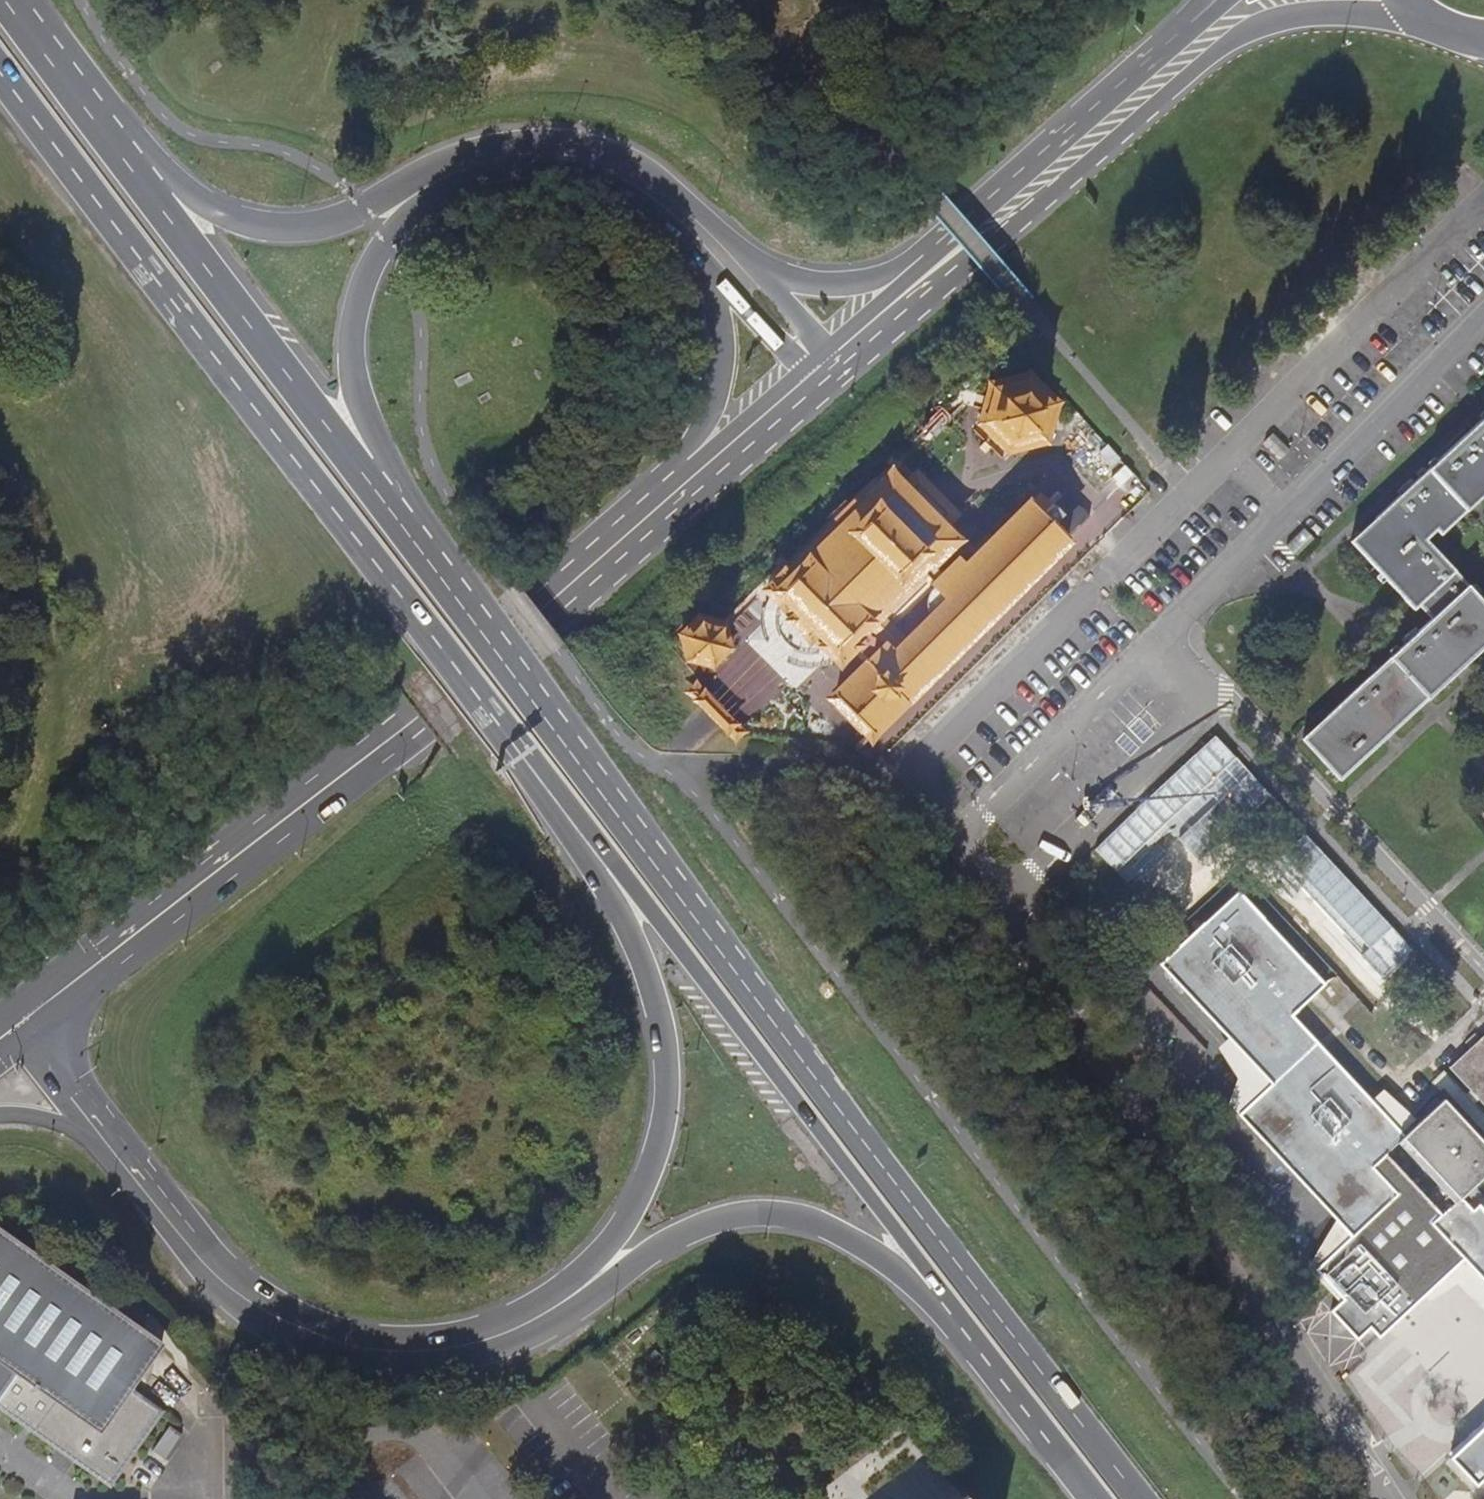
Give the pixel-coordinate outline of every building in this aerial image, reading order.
[(990,388),(980,426),(1010,458),(1053,442),(1066,403),(1032,372),(990,388)] [(1304,740),(1342,781),(1383,743),(1393,733),(1424,704),(1456,675),(1467,665),(1483,649),(1483,602),(1464,580),(1427,539),(1437,531),(1442,535),(1474,506),(1483,497),(1483,419),(1436,465),(1431,470),(1353,542),(1375,566),(1376,568),(1415,611),(1420,606),(1426,613),(1432,619),(1421,630),(1388,662),(1328,718),(1304,740)] [(811,637),(819,629),(830,640),(824,646),(840,662),(857,645),(855,644),(872,628),(895,650),(893,649),(889,649),(885,650),(884,650),(882,652),(835,698),(871,734),(1089,518),(1065,493),(1053,505),(1043,515),(1031,503),(975,559),(956,540),(946,529),(960,515),(916,471),(902,485),(891,474),(848,517),(851,520),(791,579),(784,573),(768,589),(784,605),(789,600),(800,611),(792,618),(811,637)] [(1041,493),(1031,503),(1043,515),(1053,505),(1041,493)] [(1298,557),(1316,539),(1299,522),(1282,540),(1298,557)] [(702,623),(688,635),(692,655),(712,660),(725,646),(720,628),(702,623)] [(1394,1125),(1391,1121),(1293,1016),(1311,999),(1320,991),(1325,985),(1240,893),(1162,964),(1273,1084),(1240,1115),(1306,1187),(1352,1237),(1397,1194),(1373,1167),(1399,1143),(1405,1138),(1399,1130),(1394,1125)] [(1483,1036),(1450,1068),(1461,1079),(1472,1090),(1480,1100),(1483,1104),(1483,1036)] [(1394,1125),(1399,1130),(1433,1098),(1444,1088),(1445,1090),(1483,1132),(1483,1114),(1475,1104),(1480,1100),(1472,1090),(1467,1095),(1455,1083),(1444,1071),(1428,1086),(1408,1104),(1391,1121),(1394,1125)] [(1405,1138),(1461,1198),(1483,1178),(1483,1142),(1446,1100),(1405,1138)] [(1399,1143),(1456,1204),(1461,1198),(1405,1138),(1399,1143)] [(1482,1208),(1480,1206),(1473,1211),(1461,1198),(1456,1204),(1433,1224),(1459,1252),(1483,1279),(1483,1210),(1482,1208)] [(132,1385),(156,1349),(0,1239),(0,1360),(15,1370),(0,1392),(0,1408),(59,1451),(81,1467),(110,1487),(164,1410),(132,1385)] [(1452,1458),(1476,1485),(1483,1479),(1483,1480),(1483,1427),(1452,1458)]
